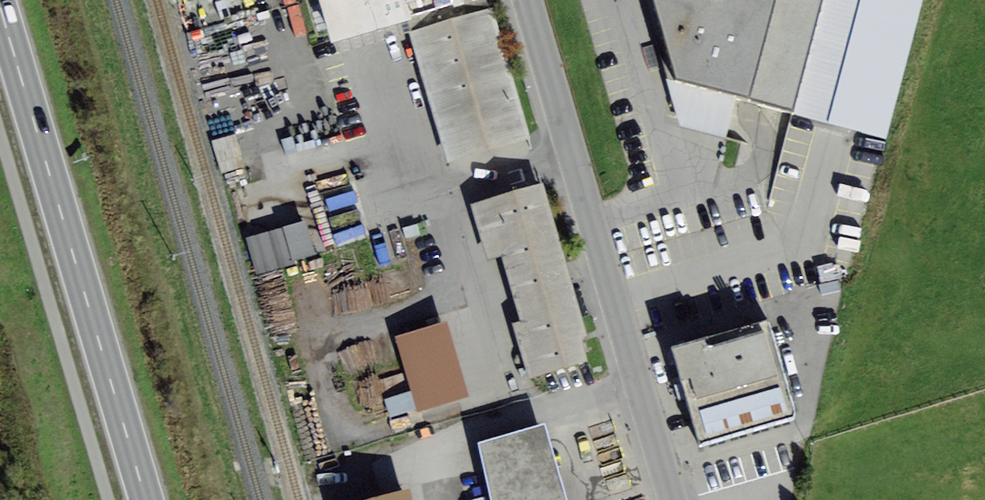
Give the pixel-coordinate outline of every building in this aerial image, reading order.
[(225,0),(173,0),(185,38),(232,24),(225,0)] [(332,42),(478,0),(320,0),(332,42)] [(681,127),(726,138),(737,97),(747,100),(884,133),(917,0),(644,0),(681,127)] [(493,9),(408,34),(447,164),(532,139),(493,9)] [(543,182),(471,203),(488,261),(503,257),(521,322),(514,324),(530,379),(589,362),(582,338),(588,336),(543,182)] [(306,221),(246,237),(256,274),(316,258),(306,221)] [(446,321),(395,336),(417,413),(469,398),(446,321)] [(769,321),(673,349),(700,444),(796,416),(769,321)] [(478,443),(491,499),(566,499),(544,424),(478,443)] [(370,499),(413,499),(410,489),(370,499)]
